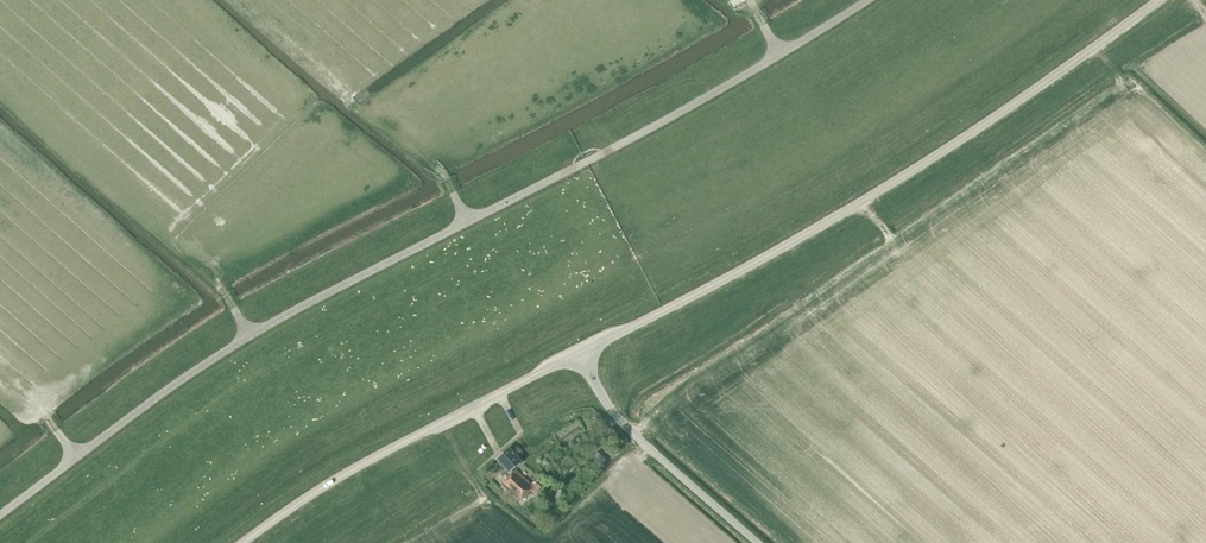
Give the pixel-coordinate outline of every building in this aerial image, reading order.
[(509,474),(521,463),(508,449),(495,460),(509,474)] [(602,463),(607,458),(600,451),(595,456),(602,463)] [(530,485),(514,470),(500,485),(508,493),(510,490),(520,500),(529,491),(534,495),(540,488),(534,481),(530,485)]
